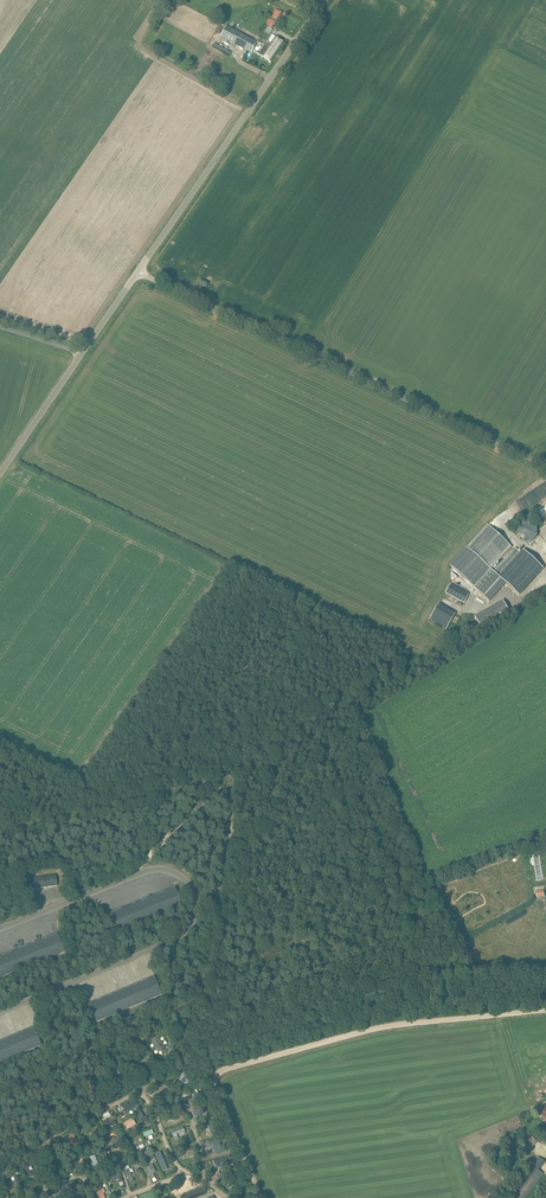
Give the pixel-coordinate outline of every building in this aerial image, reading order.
[(282,13),(277,10),(275,9),(265,25),(267,27),(266,28),(267,29),(266,32),(269,34),(272,30),(282,13)] [(220,37),(251,53),(257,41),(255,40),(240,32),(227,25),(220,37)] [(259,42),(261,38),(257,36),(257,35),(244,29),(244,30),(241,29),(240,32),(255,40),(257,41),(259,42)] [(270,62),(284,43),(275,37),(271,44),(268,42),(266,45),(265,45),(258,54),(270,62)] [(214,43),(212,46),(230,56),(231,52),(214,43)] [(517,536),(523,542),(532,542),(537,536),(537,528),(531,522),(523,522),(517,528),(517,536)] [(491,569),(512,547),(488,525),(467,547),(491,569)] [(538,530),(544,540),(545,539),(545,525),(538,530)] [(489,600),(504,582),(467,547),(450,566),(489,600)] [(516,549),(508,558),(498,568),(494,572),(499,577),(501,575),(502,575),(500,577),(504,582),(519,595),(544,569),(539,565),(524,551),(513,563),(513,562),(521,554),(516,549)] [(451,584),(446,593),(464,603),(469,594),(451,584)] [(510,612),(503,600),(475,617),(482,629),(510,612)] [(454,613),(439,604),(430,620),(445,629),(454,613)] [(27,879),(29,890),(57,886),(56,875),(27,879)] [(175,888),(108,914),(116,933),(183,907),(175,888)] [(65,953),(58,934),(0,957),(0,978),(65,953)] [(154,977),(88,1005),(96,1023),(162,995),(154,977)] [(34,1027),(0,1041),(0,1063),(42,1046),(34,1027)] [(153,1042),(159,1053),(167,1048),(161,1038),(153,1042)] [(130,1102),(123,1105),(127,1113),(134,1110),(130,1102)] [(129,1130),(137,1124),(133,1117),(124,1123),(129,1130)] [(117,1125),(115,1120),(110,1123),(108,1119),(101,1123),(105,1131),(117,1125)] [(179,1136),(186,1133),(184,1126),(171,1131),(175,1139),(179,1138),(179,1136)] [(118,1129),(112,1132),(117,1142),(124,1139),(118,1129)] [(71,1146),(78,1144),(75,1134),(68,1136),(71,1146)] [(530,1150),(536,1142),(527,1135),(522,1142),(525,1143),(523,1145),(530,1150)] [(218,1154),(224,1152),(221,1139),(209,1142),(211,1147),(215,1146),(218,1154)] [(139,1146),(142,1154),(148,1151),(144,1143),(139,1146)] [(163,1152),(156,1154),(163,1172),(169,1170),(163,1152)] [(510,1167),(516,1157),(510,1153),(504,1163),(510,1167)] [(92,1171),(99,1170),(96,1155),(89,1157),(92,1171)] [(124,1167),(129,1181),(138,1178),(133,1164),(124,1167)] [(27,1178),(32,1177),(28,1165),(23,1167),(27,1178)] [(147,1167),(150,1176),(156,1174),(152,1165),(147,1167)] [(98,1197),(106,1197),(103,1187),(96,1189),(98,1197)]
